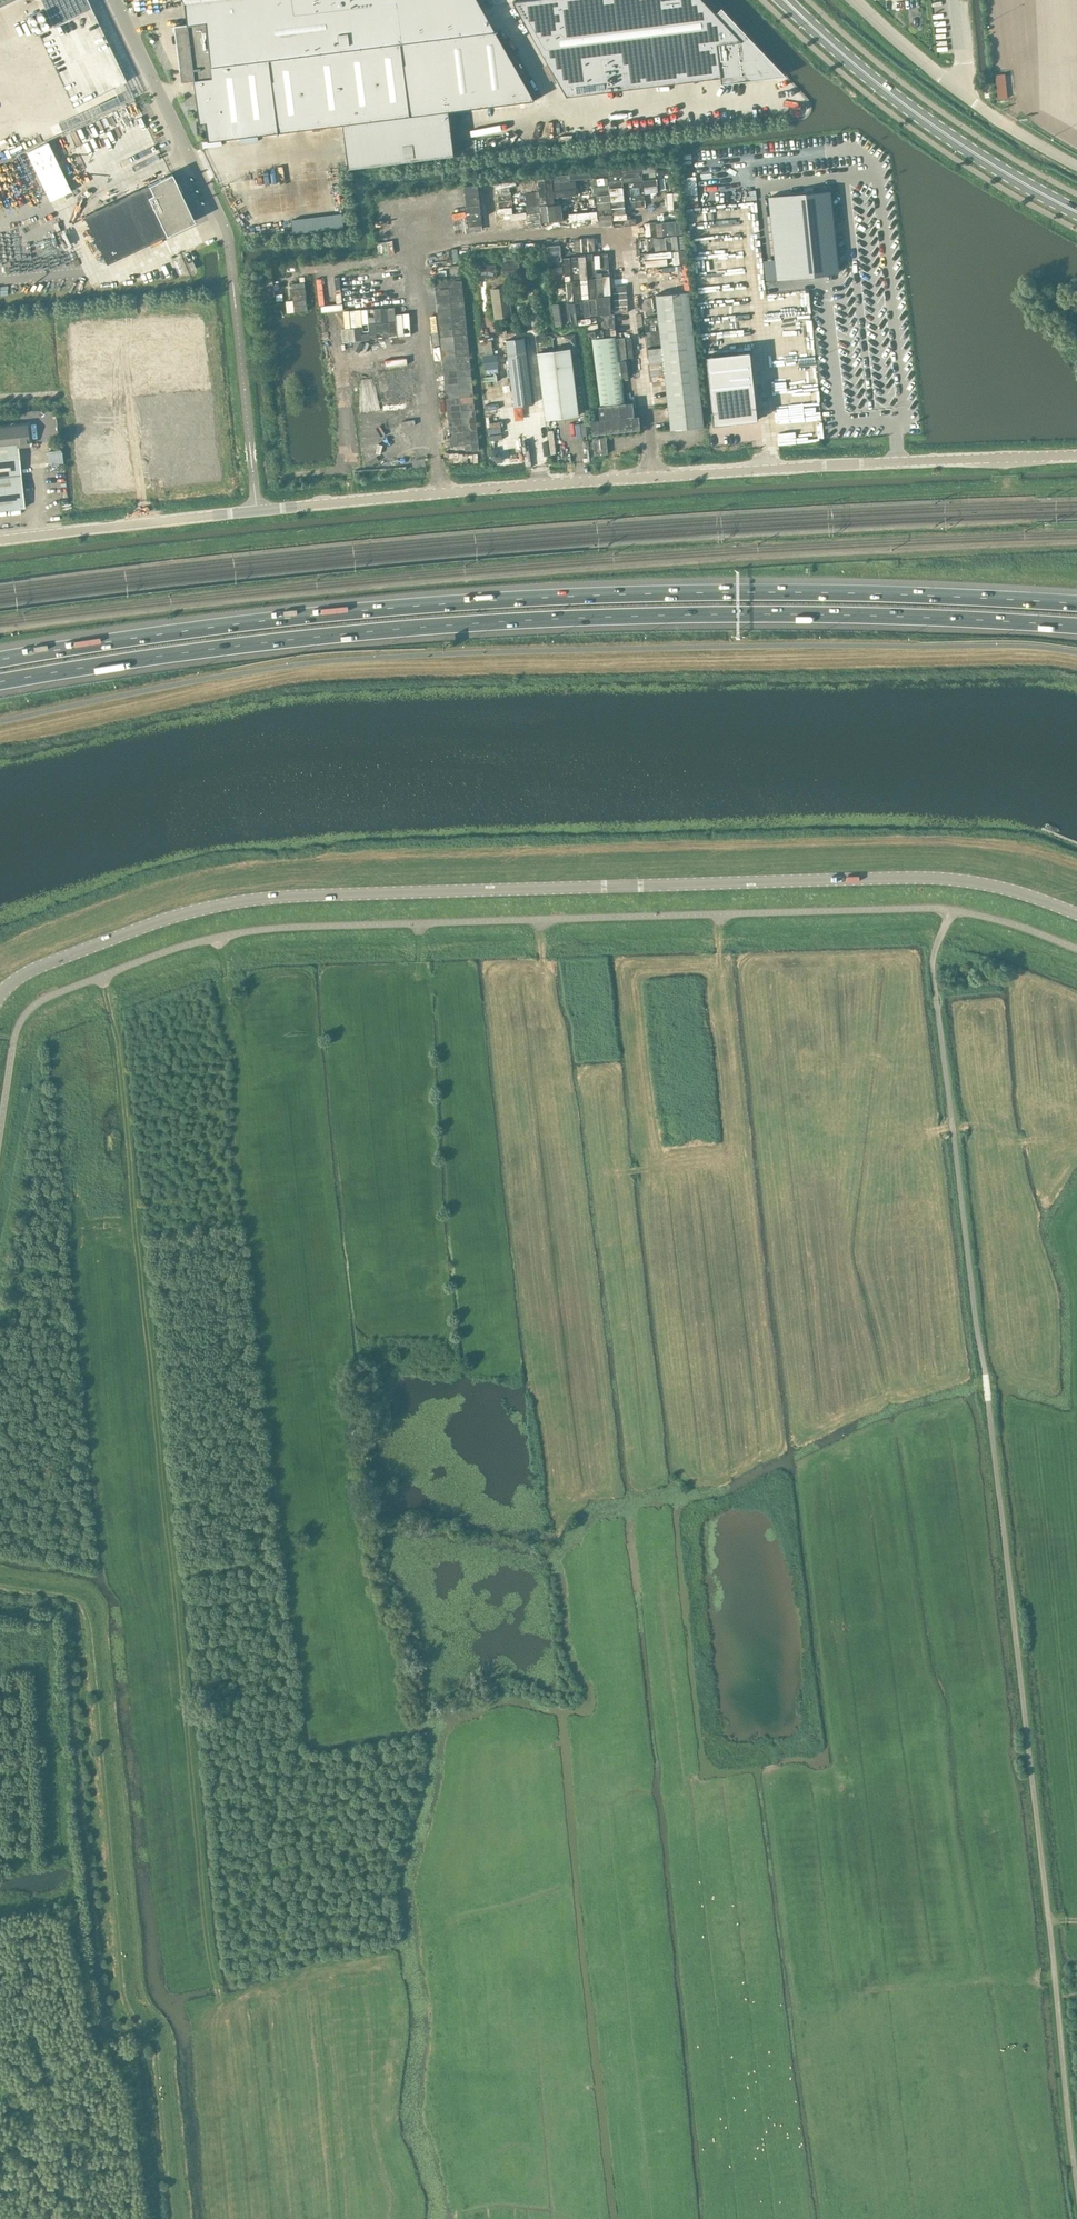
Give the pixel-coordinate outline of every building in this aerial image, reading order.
[(53,25),(37,33),(72,107),(126,82),(87,0),(41,0),(53,25)] [(185,2),(188,24),(176,25),(183,82),(195,80),(200,122),(207,122),(209,140),(279,132),(279,134),(280,134),(279,132),(329,125),(343,124),(349,167),(455,154),(449,111),(535,100),(496,31),(499,31),(499,30),(496,30),(479,0),(200,0),(185,2)] [(743,41),(704,0),(521,0),(514,1),(567,96),(721,76),(721,83),(765,78),(786,75),(748,35),(743,41)] [(996,74),(998,99),(1008,98),(1005,73),(996,74)] [(147,186),(59,228),(82,275),(166,235),(194,222),(181,194),(180,192),(182,191),(178,184),(177,185),(171,174),(147,185),(147,186)] [(829,190),(770,196),(776,259),(778,279),(838,273),(834,238),(833,226),(829,190)] [(192,261),(188,263),(191,270),(196,268),(192,261)] [(519,261),(503,263),(504,276),(520,275),(519,261)] [(496,264),(479,265),(480,278),(497,277),(496,264)] [(351,277),(337,279),(341,318),(355,317),(351,277)] [(496,318),(511,316),(508,287),(492,289),(496,318)] [(522,289),(513,289),(514,301),(523,300),(522,289)] [(660,335),(649,336),(653,379),(665,378),(671,429),(704,426),(690,291),(656,295),(660,335)] [(617,336),(593,339),(601,405),(626,401),(617,336)] [(525,337),(506,340),(509,360),(510,370),(514,406),(533,404),(527,358),(525,342),(525,337)] [(538,352),(546,419),(579,415),(571,348),(538,352)] [(751,351),(706,356),(714,424),(758,419),(751,351)] [(24,507),(18,446),(29,445),(27,425),(0,428),(0,510),(24,507)]
